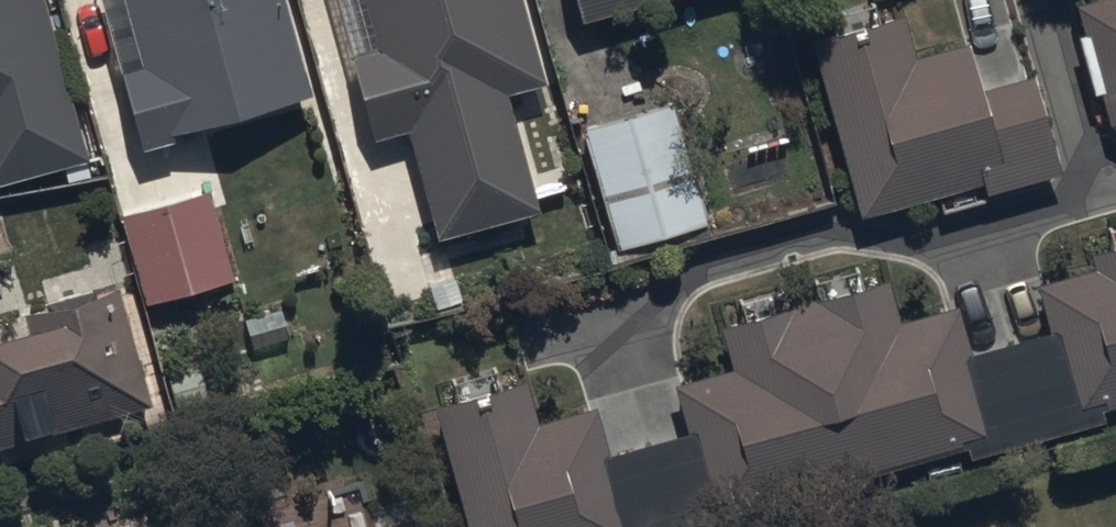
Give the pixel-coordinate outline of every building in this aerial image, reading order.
[(89,164),(43,0),(0,0),(0,187),(89,164)] [(144,151),(312,106),(284,0),(122,0),(142,73),(123,78),(144,151)] [(406,134),(436,245),(538,217),(506,100),(545,89),(521,0),(361,0),(376,54),(350,61),(372,143),(406,134)] [(580,28),(685,0),(573,0),(580,28)] [(1102,123),(1115,132),(1115,0),(1108,0),(1074,10),(1102,123)] [(901,19),(809,45),(860,224),(983,190),(986,200),(1061,179),(1033,78),(979,93),(966,49),(913,63),(901,19)] [(670,106),(581,133),(617,256),(707,230),(670,106)] [(122,220),(148,309),(236,284),(211,195),(122,220)] [(745,526),(742,518),(965,452),(969,467),(1115,423),(1115,254),(1092,261),(1095,273),(1036,290),(1051,342),(969,366),(953,312),(901,328),(888,285),(723,334),(734,373),(673,391),(687,439),(607,462),(592,411),(536,427),(523,385),(430,412),(464,526),(742,526),(745,526)] [(0,348),(0,453),(152,413),(121,295),(23,321),(28,340),(0,348)]
